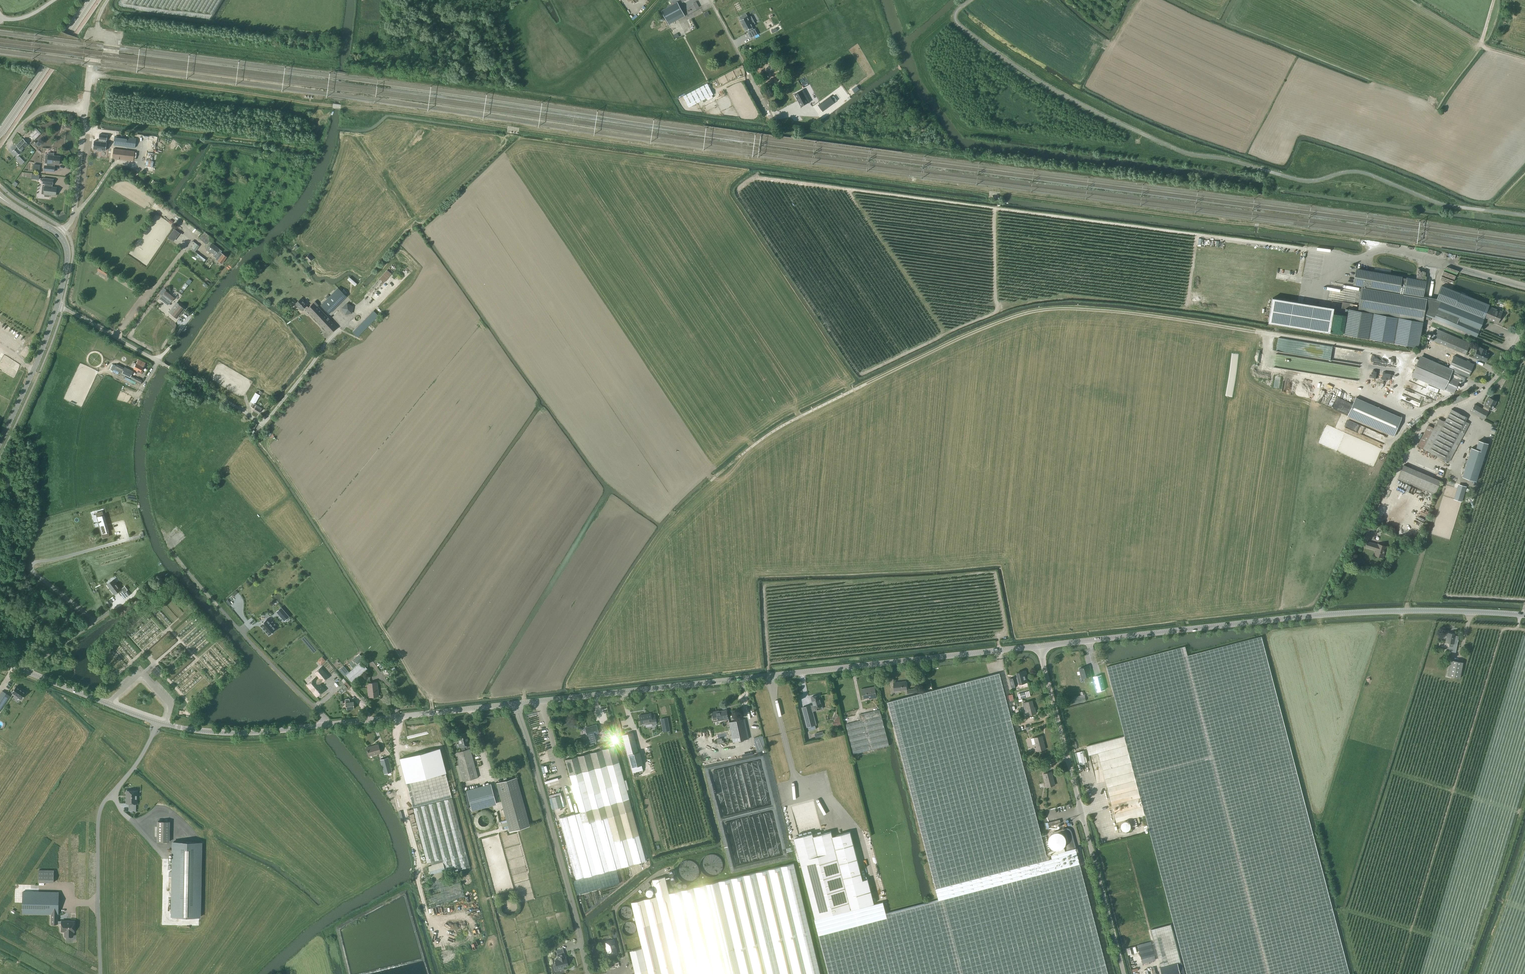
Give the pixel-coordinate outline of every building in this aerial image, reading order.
[(682,8),(685,15),(700,8),(697,1),(682,8)] [(664,16),(669,24),(685,16),(678,2),(669,7),(661,11),(664,16)] [(753,27),(752,25),(755,24),(751,17),(749,18),(748,16),(747,16),(746,14),(739,17),(741,20),(740,20),(743,26),(746,31),(748,30),(749,32),(748,33),(751,38),(757,34),(754,29),(753,30),(752,27),(753,27)] [(683,96),(689,108),(698,103),(713,95),(707,83),(683,96)] [(802,91),(795,94),(801,107),(808,103),(802,91)] [(830,97),(818,106),(822,112),(835,103),(830,97)] [(36,128),(30,134),(35,139),(42,133),(36,128)] [(107,140),(107,135),(99,134),(99,139),(99,141),(99,142),(94,141),(93,149),(97,149),(97,151),(101,151),(101,150),(106,150),(107,143),(106,142),(106,140),(107,140)] [(135,148),(136,139),(115,136),(114,145),(135,148)] [(20,151),(28,144),(23,139),(17,145),(19,147),(18,149),(17,148),(13,151),(17,155),(21,152),(20,151)] [(112,158),(133,161),(135,151),(114,148),(112,158)] [(54,156),(54,153),(49,153),(48,155),(46,155),(45,163),(48,163),(47,166),(45,166),(44,170),(54,171),(55,167),(54,166),(54,164),(59,165),(60,161),(61,161),(61,158),(60,157),(60,156),(54,156)] [(24,162),(20,157),(16,160),(21,165),(24,162)] [(53,184),(53,179),(43,178),(43,183),(45,184),(45,186),(42,186),(42,194),(45,194),(44,196),(49,197),(50,195),(56,196),(57,187),(52,187),(52,184),(53,184)] [(206,244),(211,239),(206,234),(204,236),(203,235),(200,239),(206,244)] [(219,249),(212,243),(213,242),(210,240),(205,247),(208,249),(207,250),(215,255),(217,256),(215,259),(218,261),(222,264),(227,257),(223,254),(221,253),(222,251),(219,249)] [(195,252),(200,246),(195,243),(194,244),(192,243),(187,250),(190,252),(188,254),(202,264),(206,260),(195,252)] [(1307,255),(1304,274),(1320,276),(1323,255),(1308,253),(1308,256),(1307,255)] [(305,258),(309,262),(313,259),(309,254),(305,258)] [(108,272),(99,266),(97,270),(106,276),(108,272)] [(1478,333),(1480,329),(1484,317),(1488,318),(1487,320),(1488,320),(1488,321),(1490,322),(1491,321),(1497,324),(1502,312),(1488,306),(1489,304),(1460,293),(1460,292),(1460,293),(1441,286),(1436,298),(1423,296),(1426,281),(1406,277),(1406,278),(1402,277),(1402,276),(1373,271),(1372,273),(1357,270),(1354,283),(1364,285),(1360,311),(1349,309),(1344,334),(1418,347),(1424,315),(1476,337),(1478,333)] [(350,277),(348,279),(355,286),(357,283),(350,277)] [(320,306),(329,314),(346,296),(338,288),(320,306)] [(171,302),(175,297),(167,290),(162,295),(171,302)] [(307,305),(301,298),(295,304),(301,310),(304,308),(329,334),(329,335),(337,327),(318,307),(318,306),(318,305),(315,302),(315,301),(308,308),(306,306),(307,305)] [(1268,323),(1330,333),(1334,308),(1272,298),(1268,323)] [(343,308),(345,314),(351,313),(353,307),(347,303),(343,308)] [(181,308),(178,305),(171,313),(175,316),(179,319),(186,311),(181,308)] [(357,337),(365,329),(360,325),(353,332),(357,337)] [(1433,340),(1465,354),(1470,343),(1437,329),(1433,340)] [(1480,360),(1485,362),(1488,353),(1485,352),(1486,350),(1479,347),(1478,349),(1477,349),(1474,357),(1478,359),(1478,358),(1480,359),(1480,360)] [(1454,355),(1448,370),(1419,358),(1412,375),(1453,393),(1459,380),(1463,382),(1466,376),(1468,377),(1474,364),(1454,355)] [(143,367),(146,363),(139,359),(136,364),(134,363),(133,363),(131,366),(132,367),(134,368),(137,370),(137,371),(141,374),(143,371),(142,370),(143,367)] [(119,373),(119,371),(121,372),(123,366),(113,363),(111,370),(119,373)] [(141,381),(131,376),(133,371),(125,367),(121,373),(130,378),(130,377),(131,378),(130,379),(140,384),(141,381)] [(1370,378),(1382,379),(1383,378),(1387,378),(1388,370),(1371,369),(1370,378)] [(1438,392),(1439,388),(1428,384),(1426,388),(1438,392)] [(1380,385),(1378,392),(1387,395),(1389,389),(1380,385)] [(253,411),(258,414),(262,408),(255,404),(260,395),(255,393),(250,401),(253,403),(251,407),(254,409),(253,411)] [(1466,393),(1451,399),(1453,404),(1468,398),(1466,393)] [(1347,416),(1393,436),(1401,418),(1355,398),(1347,416)] [(1489,408),(1491,410),(1496,401),(1489,398),(1487,402),(1486,402),(1484,405),(1484,406),(1482,409),(1474,404),(1470,412),(1484,419),(1488,411),(1487,411),(1489,408)] [(1463,436),(1462,436),(1458,434),(1467,418),(1451,409),(1444,422),(1438,418),(1433,428),(1422,448),(1444,460),(1445,459),(1449,461),(1463,436)] [(1384,444),(1387,436),(1356,423),(1354,430),(1380,441),(1380,442),(1384,444)] [(1462,477),(1476,481),(1488,443),(1478,440),(1476,449),(1471,448),(1462,477)] [(1398,479),(1434,495),(1440,481),(1403,465),(1398,479)] [(1463,501),(1466,485),(1458,483),(1454,499),(1463,501)] [(102,512),(96,514),(98,522),(98,523),(99,523),(100,527),(101,526),(102,529),(101,530),(103,538),(109,536),(108,532),(109,532),(107,527),(106,524),(104,515),(103,516),(102,512)] [(1367,542),(1366,547),(1376,550),(1375,555),(1382,557),(1386,546),(1378,544),(1378,545),(1367,542)] [(113,580),(107,585),(114,594),(118,591),(124,599),(129,595),(126,590),(124,591),(122,588),(120,589),(113,580)] [(281,607),(276,611),(284,621),(289,617),(281,607)] [(273,627),(275,625),(272,622),(270,623),(267,619),(260,625),(269,636),(276,629),(273,627)] [(1448,651),(1455,652),(1456,651),(1459,636),(1455,635),(1456,634),(1447,632),(1445,642),(1450,643),(1448,651)] [(1124,736),(1145,815),(1186,973),(1349,973),(1261,636),(1187,656),(1185,646),(1106,667),(1124,736)] [(317,661),(320,665),(325,661),(322,657),(317,661)] [(349,663),(353,668),(360,661),(356,657),(349,663)] [(1448,676),(1460,678),(1463,662),(1451,660),(1448,676)] [(346,675),(352,683),(368,670),(361,662),(346,675)] [(155,666),(151,670),(156,677),(161,673),(155,666)] [(1091,677),(1089,669),(1090,669),(1089,666),(1079,669),(1081,678),(1084,677),(1085,682),(1094,680),(1093,677),(1091,677)] [(311,693),(312,693),(313,692),(317,696),(324,690),(319,684),(322,681),(323,682),(328,677),(321,668),(315,673),(319,678),(316,680),(314,678),(307,685),(310,689),(309,690),(311,693)] [(1025,674),(1026,674),(1025,671),(1017,673),(1018,677),(1015,678),(1015,677),(1009,679),(1011,687),(1017,685),(1017,684),(1019,683),(1019,684),(1027,682),(1025,674)] [(1075,848),(1073,848),(1065,851),(1064,848),(1049,852),(1049,854),(1046,855),(1031,798),(1025,774),(1022,761),(999,673),(996,674),(928,691),(887,702),(939,900),(932,902),(924,904),(886,914),(883,902),(873,904),(873,902),(816,917),(816,919),(814,919),(818,931),(829,973),(1108,973),(1075,848)] [(1097,691),(1105,689),(1101,675),(1093,677),(1094,680),(1097,691)] [(338,683),(345,691),(350,687),(343,679),(338,683)] [(895,691),(907,690),(906,681),(894,683),(895,691)] [(367,683),(368,697),(378,696),(377,682),(367,683)] [(16,686),(12,692),(22,699),(26,693),(16,686)] [(870,698),(876,697),(874,687),(862,689),(863,698),(869,697),(870,698)] [(10,696),(2,690),(0,694),(0,710),(10,696)] [(1029,691),(1017,694),(1019,699),(1030,696),(1029,691)] [(1071,704),(1086,701),(1084,694),(1070,698),(1071,704)] [(813,705),(811,706),(812,711),(819,709),(818,707),(822,706),(821,703),(822,703),(821,699),(820,699),(819,695),(811,697),(813,705)] [(345,703),(346,709),(354,708),(353,701),(349,702),(349,699),(345,699),(345,700),(342,701),(342,700),(340,701),(340,704),(345,703)] [(1035,709),(1034,709),(1032,701),(1026,702),(1023,703),(1025,713),(1027,712),(1028,715),(1036,713),(1035,709)] [(715,721),(728,718),(727,710),(717,712),(717,711),(713,712),(715,721)] [(854,754),(889,746),(880,710),(859,714),(860,721),(846,724),(854,754)] [(640,723),(652,721),(651,713),(645,714),(645,715),(639,716),(640,723)] [(833,726),(841,724),(840,716),(838,716),(834,720),(834,721),(833,722),(833,726)] [(733,742),(749,738),(745,719),(729,722),(733,742)] [(596,733),(598,733),(596,724),(585,727),(587,736),(589,743),(597,741),(596,735),(596,734),(596,733)] [(605,731),(603,732),(605,741),(613,739),(610,730),(609,727),(604,728),(605,731)] [(628,755),(638,752),(632,732),(622,735),(628,755)] [(464,746),(469,744),(466,733),(457,735),(458,739),(458,740),(458,742),(459,742),(460,747),(461,746),(462,750),(455,752),(463,781),(478,777),(470,748),(465,750),(464,746)] [(756,750),(763,749),(761,736),(754,738),(756,750)] [(1037,751),(1045,749),(1042,736),(1034,738),(1037,751)] [(1116,822),(1145,815),(1124,736),(1086,746),(1089,755),(1098,752),(1116,822)] [(368,756),(380,753),(378,744),(366,747),(368,756)] [(631,800),(629,800),(626,789),(628,789),(626,780),(624,780),(615,746),(565,759),(579,812),(567,815),(584,877),(646,860),(631,805),(633,805),(631,800)] [(465,852),(451,798),(445,773),(439,749),(400,758),(406,783),(413,808),(426,862),(438,909),(477,899),(465,852)] [(631,767),(643,764),(639,751),(638,752),(628,755),(631,767)] [(1085,762),(1082,751),(1076,752),(1079,764),(1085,762)] [(384,774),(392,771),(388,757),(380,759),(384,774)] [(1047,787),(1055,785),(1051,771),(1043,774),(1047,787)] [(516,777),(496,783),(510,831),(529,826),(516,777)] [(472,810),(496,803),(491,784),(467,791),(472,810)] [(137,803),(137,796),(137,791),(126,791),(126,803),(129,803),(128,811),(135,811),(136,803),(137,803)] [(169,842),(170,822),(158,821),(157,841),(169,842)] [(1075,847),(1072,834),(1072,833),(1072,832),(1071,831),(1071,830),(1070,830),(1070,829),(1069,829),(1069,828),(1068,828),(1067,828),(1066,828),(1065,828),(1064,829),(1063,829),(1063,830),(1062,831),(1062,832),(1061,832),(1065,833),(1067,844),(1065,846),(1066,850),(1076,847),(1075,847)] [(863,879),(850,830),(832,835),(831,830),(813,835),(812,832),(799,836),(798,835),(795,836),(794,836),(795,841),(795,842),(816,917),(873,902),(874,902),(867,878),(863,879)] [(1065,836),(1064,835),(1062,833),(1061,833),(1060,832),(1058,831),(1056,831),(1054,832),(1053,832),(1051,833),(1050,835),(1049,836),(1048,838),(1048,839),(1048,841),(1048,843),(1049,845),(1050,846),(1051,847),(1052,848),(1054,849),(1056,849),(1058,849),(1060,849),(1062,848),(1064,846),(1065,845),(1065,843),(1066,842),(1066,840),(1066,838),(1065,836)] [(201,842),(173,842),(172,917),(199,917),(201,842)] [(793,863),(669,893),(665,877),(653,880),(656,896),(632,902),(642,948),(630,951),(630,950),(630,951),(635,972),(636,973),(820,973),(793,863)] [(39,870),(38,882),(53,882),(54,870),(39,870)] [(22,913),(51,914),(58,914),(59,892),(23,892),(22,913)] [(74,931),(74,921),(62,921),(58,921),(58,917),(58,914),(51,914),(51,924),(58,924),(61,924),(61,931),(65,931),(65,936),(73,936),(73,931),(74,931)] [(1180,962),(1171,924),(1151,930),(1161,967),(1180,962)] [(608,955),(616,953),(613,939),(605,941),(608,955)] [(1143,964),(1156,961),(1150,942),(1137,945),(1143,964)] [(566,957),(565,957),(564,953),(557,954),(558,959),(555,960),(557,968),(568,965),(566,957)] [(1180,962),(1161,967),(1160,967),(1161,973),(1185,973),(1181,962),(1180,962)]
